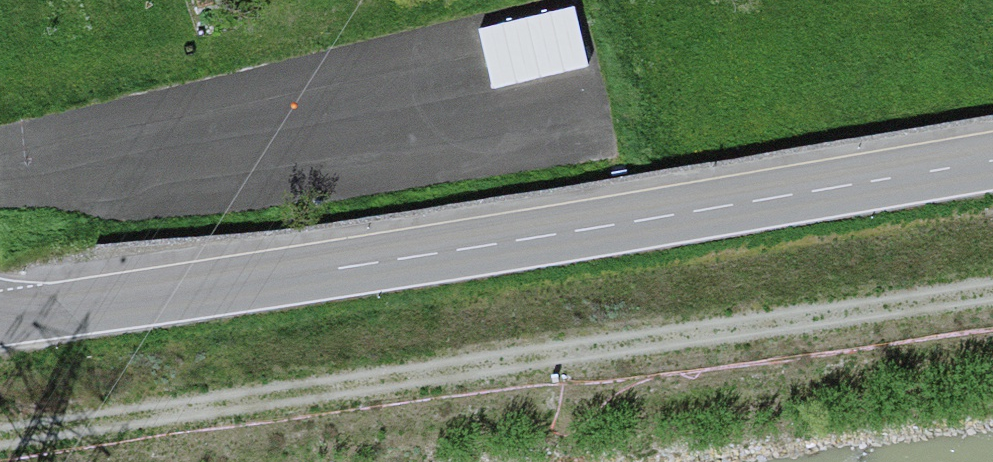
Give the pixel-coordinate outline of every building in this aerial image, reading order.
[(580,0),(483,24),(498,86),(596,62),(580,0)]
